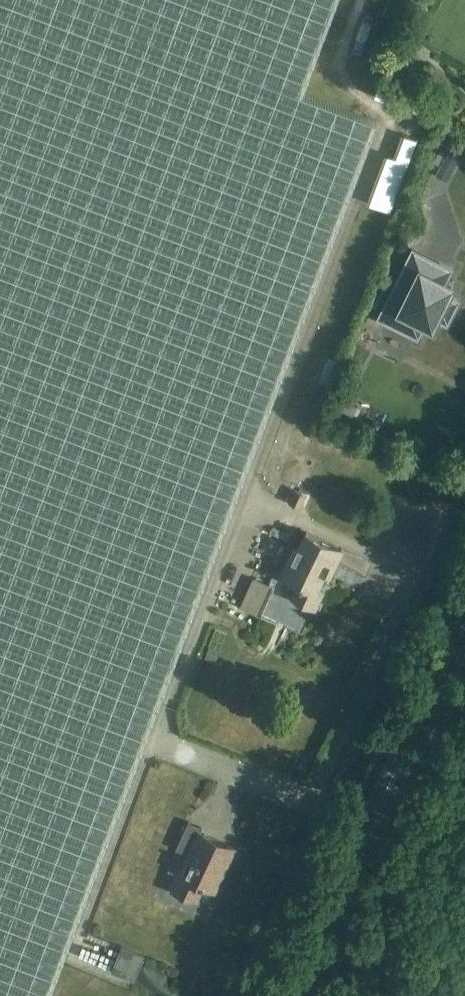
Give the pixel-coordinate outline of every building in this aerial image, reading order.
[(379,120),(303,93),(338,0),(0,0),(0,995),(50,995),(379,120)] [(385,193),(405,201),(434,129),(420,123),(411,145),(405,143),(385,193)] [(440,153),(435,163),(442,166),(447,156),(440,153)] [(417,253),(414,252),(413,254),(414,254),(398,286),(398,285),(397,287),(399,288),(401,289),(387,317),(386,317),(385,319),(387,320),(388,320),(416,334),(418,336),(419,333),(424,322),(431,326),(433,327),(434,325),(438,316),(445,320),(445,321),(447,322),(448,320),(448,319),(456,304),(457,302),(455,301),(447,297),(452,289),(453,287),(451,286),(444,283),(449,272),(450,272),(451,270),(449,269),(448,269),(417,253)] [(340,349),(334,374),(343,376),(349,351),(340,349)] [(321,442),(326,433),(314,427),(309,436),(321,442)] [(343,548),(307,531),(286,577),(298,582),(291,597),(314,608),(321,593),(317,591),(330,561),(336,564),(343,548)] [(252,584),(246,598),(265,606),(271,593),(252,584)] [(209,647),(205,657),(217,662),(221,651),(209,647)] [(173,889),(178,892),(196,900),(203,886),(215,891),(235,847),(201,832),(202,828),(188,822),(180,840),(176,849),(189,855),(173,889)] [(136,936),(129,960),(153,967),(160,943),(136,936)]
